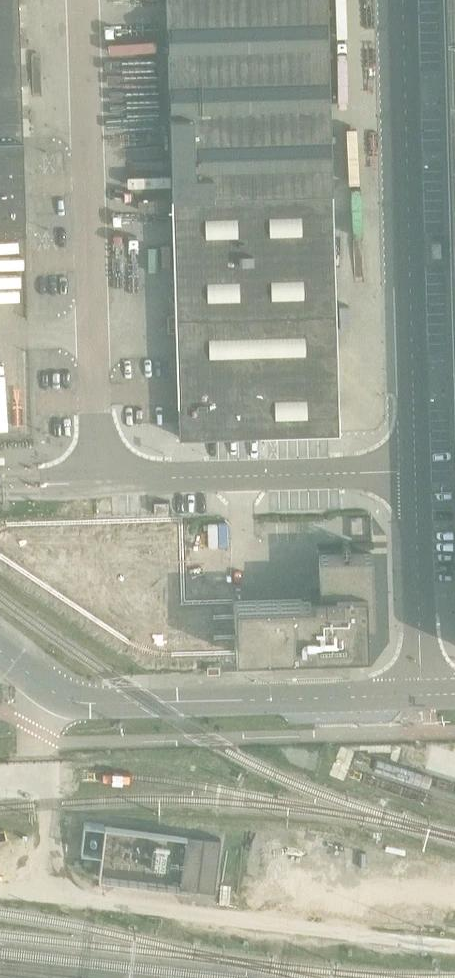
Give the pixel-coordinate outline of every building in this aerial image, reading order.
[(20,0),(0,0),(0,230),(26,229),(20,0)] [(173,196),(333,191),(328,0),(168,0),(173,196)] [(333,191),(173,196),(180,437),(340,432),(333,191)] [(155,514),(169,513),(169,502),(155,502),(155,514)] [(96,622),(130,645),(138,649),(146,652),(155,655),(163,656),(172,656),(236,655),(235,601),(185,603),(182,519),(113,521),(8,524),(4,525),(1,526),(0,526),(0,558),(96,622)] [(312,599),(235,601),(236,655),(369,651),(368,622),(375,622),(373,554),(351,555),(342,555),(320,556),(321,590),(312,590),(312,599)] [(222,839),(105,825),(99,877),(215,891),(222,839)]
